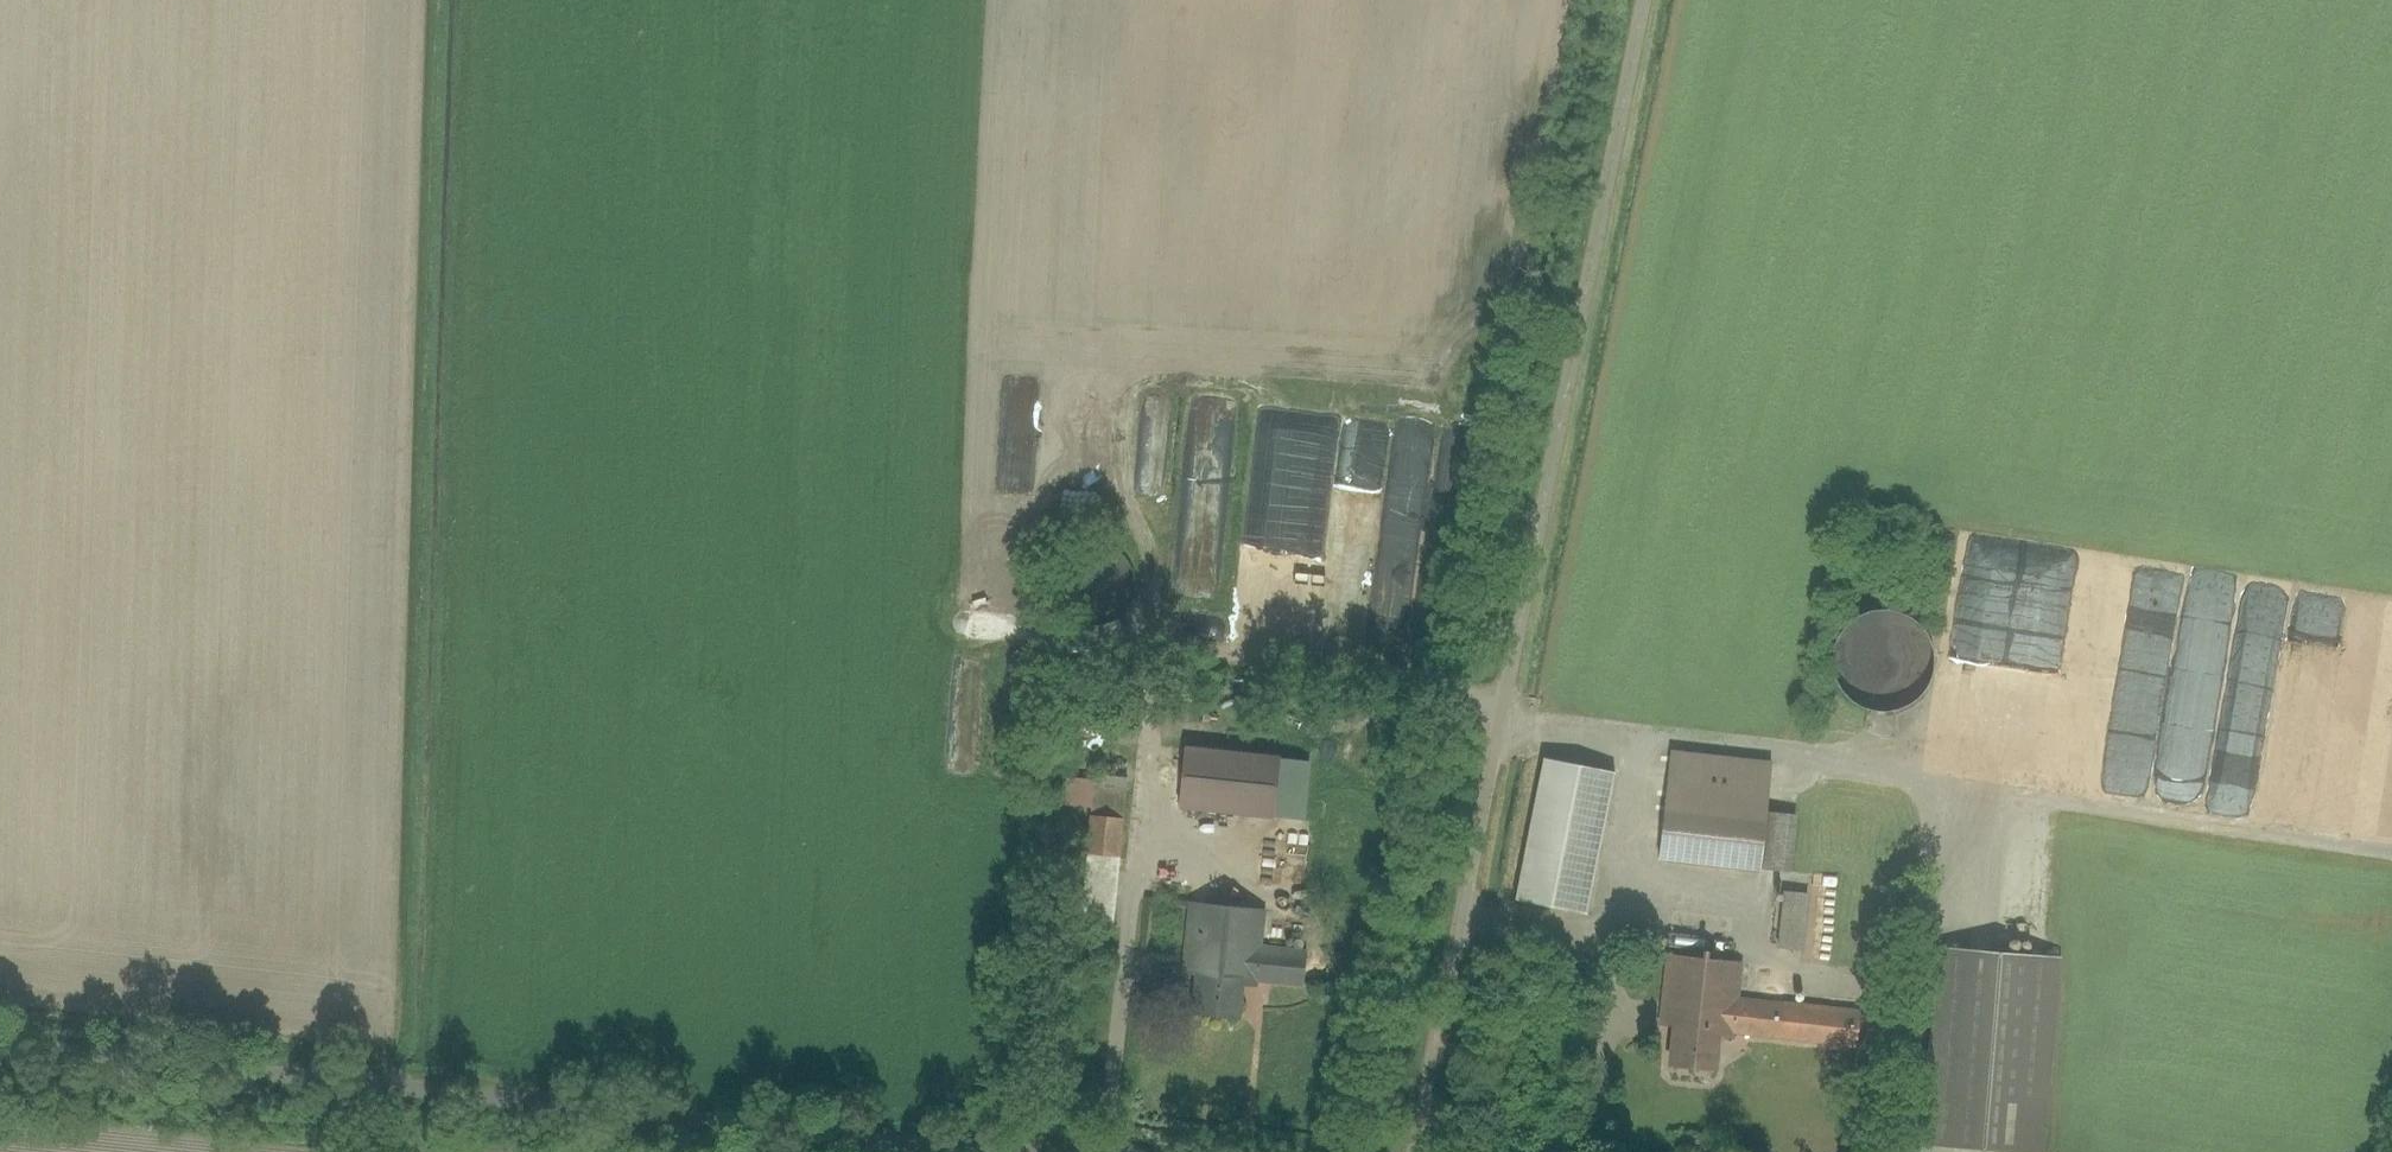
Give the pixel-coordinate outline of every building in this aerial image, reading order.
[(1360,478),(1341,475),(1322,610),(1362,615),(1365,598),(1356,597),(1358,581),(1373,583),(1390,463),(1362,459),(1360,478)] [(1053,587),(1056,599),(1063,610),(1073,619),(1085,624),(1099,624),(1111,621),(1123,613),(1132,601),(1136,587),(1135,573),(1129,560),(1119,549),(1106,543),(1092,541),(1078,544),(1067,551),(1058,561),(1053,574),(1053,587)] [(1845,623),(1849,698),(1924,694),(1920,619),(1845,623)] [(1282,750),(1185,740),(1178,804),(1306,816),(1312,756),(1282,753),(1282,750)] [(1676,749),(1662,856),(1748,867),(1762,761),(1676,749)] [(1516,883),(1581,896),(1605,771),(1540,758),(1516,883)] [(1088,803),(1088,812),(1127,815),(1130,774),(1095,772),(1095,782),(1071,780),(1069,802),(1088,803)] [(1125,815),(1090,812),(1086,851),(1121,854),(1125,815)] [(1776,946),(1803,948),(1808,891),(1781,888),(1776,946)] [(1266,906),(1189,899),(1182,969),(1193,970),(1190,1010),(1243,1015),(1246,983),(1259,984),(1260,979),(1303,983),(1307,945),(1262,941),(1266,906)] [(2054,969),(1934,955),(1913,1127),(2032,1142),(2054,969)] [(1743,965),(1676,958),(1664,1067),(1731,1075),(1743,965)]
